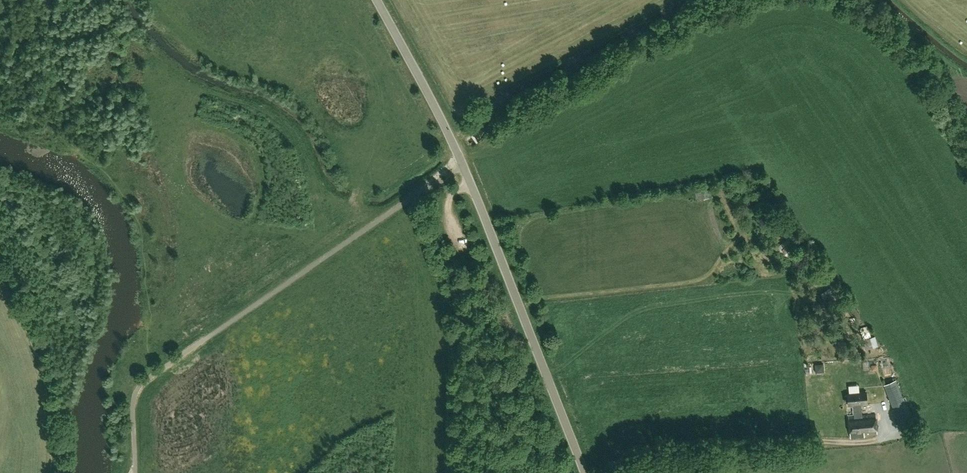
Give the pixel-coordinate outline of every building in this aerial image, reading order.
[(817,363),(818,375),(827,375),(826,363),(817,363)] [(914,420),(905,397),(902,397),(896,379),(883,384),(893,408),(899,425),(914,420)] [(847,395),(845,395),(845,402),(848,402),(848,405),(853,404),(854,415),(862,415),(861,404),(868,403),(866,392),(847,394),(847,395)] [(862,415),(854,415),(848,416),(851,438),(864,437),(864,435),(877,434),(876,414),(862,415)]
